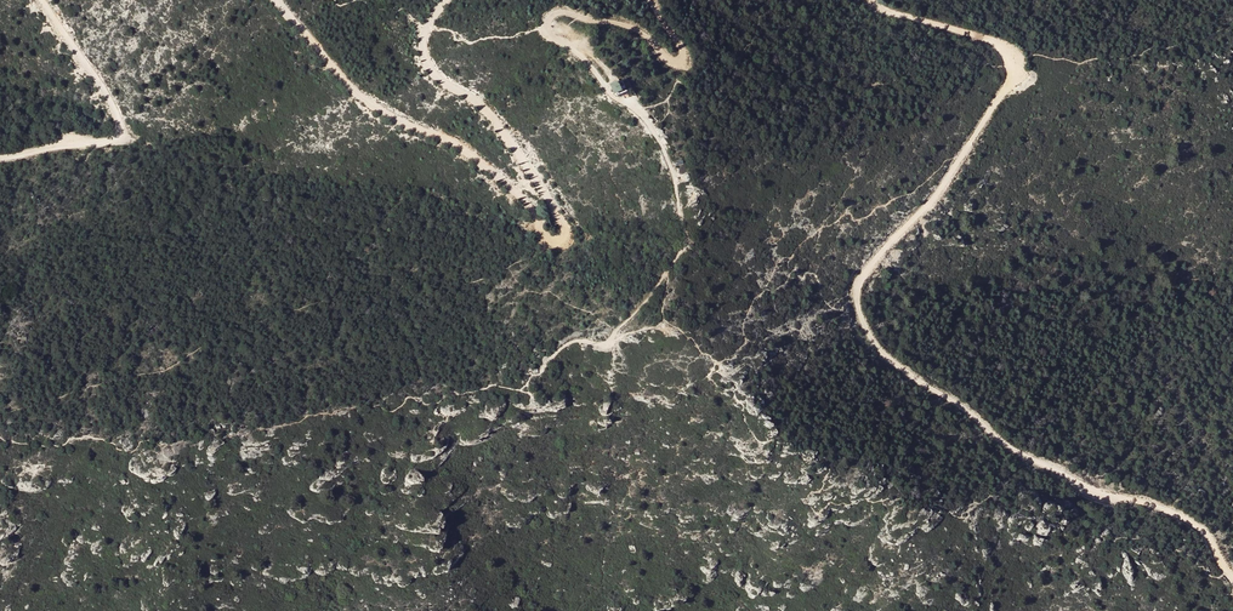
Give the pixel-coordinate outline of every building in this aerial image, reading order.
[(617,79),(610,82),(614,91),(624,87),(622,81),(617,79)]
